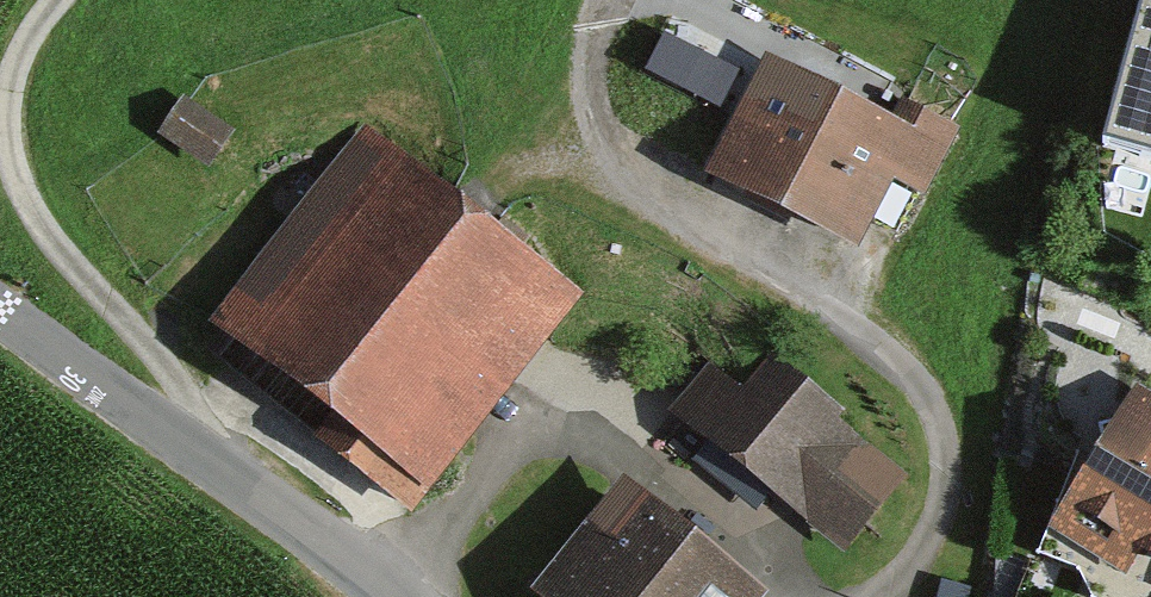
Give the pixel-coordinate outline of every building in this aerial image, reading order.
[(1109,134),(1150,146),(1150,0),(1144,0),(1109,134)] [(891,118),(764,56),(702,181),(859,258),(895,185),(926,200),(961,128),(900,98),(891,118)] [(158,136),(208,171),(235,135),(185,99),(158,136)] [(575,302),(373,154),(235,341),(437,489),(575,302)] [(909,469),(785,367),(725,440),(849,541),(909,469)] [(1136,386),(1050,533),(1125,582),(1142,557),(1150,564),(1150,394),(1136,386)] [(537,596),(772,596),(624,484),(537,596)]
